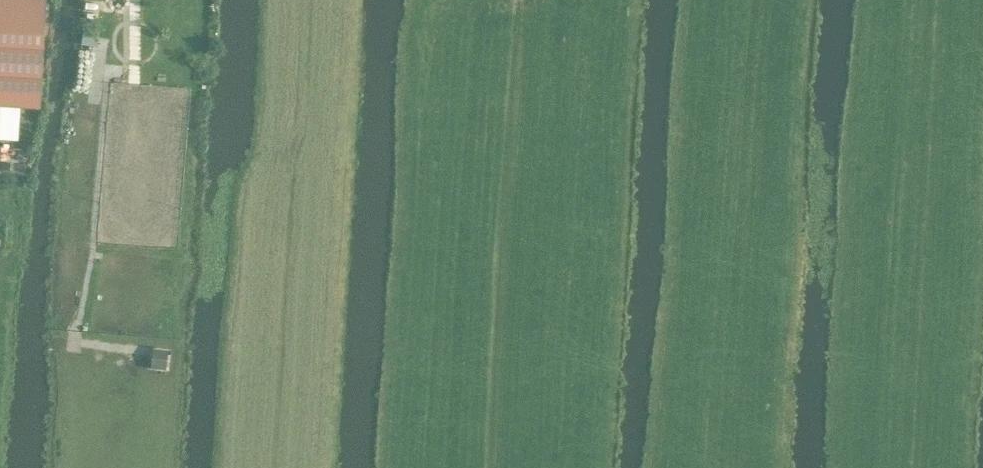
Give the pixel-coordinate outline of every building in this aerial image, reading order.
[(17,141),(19,108),(37,109),(44,0),(0,0),(0,140),(17,141)]
